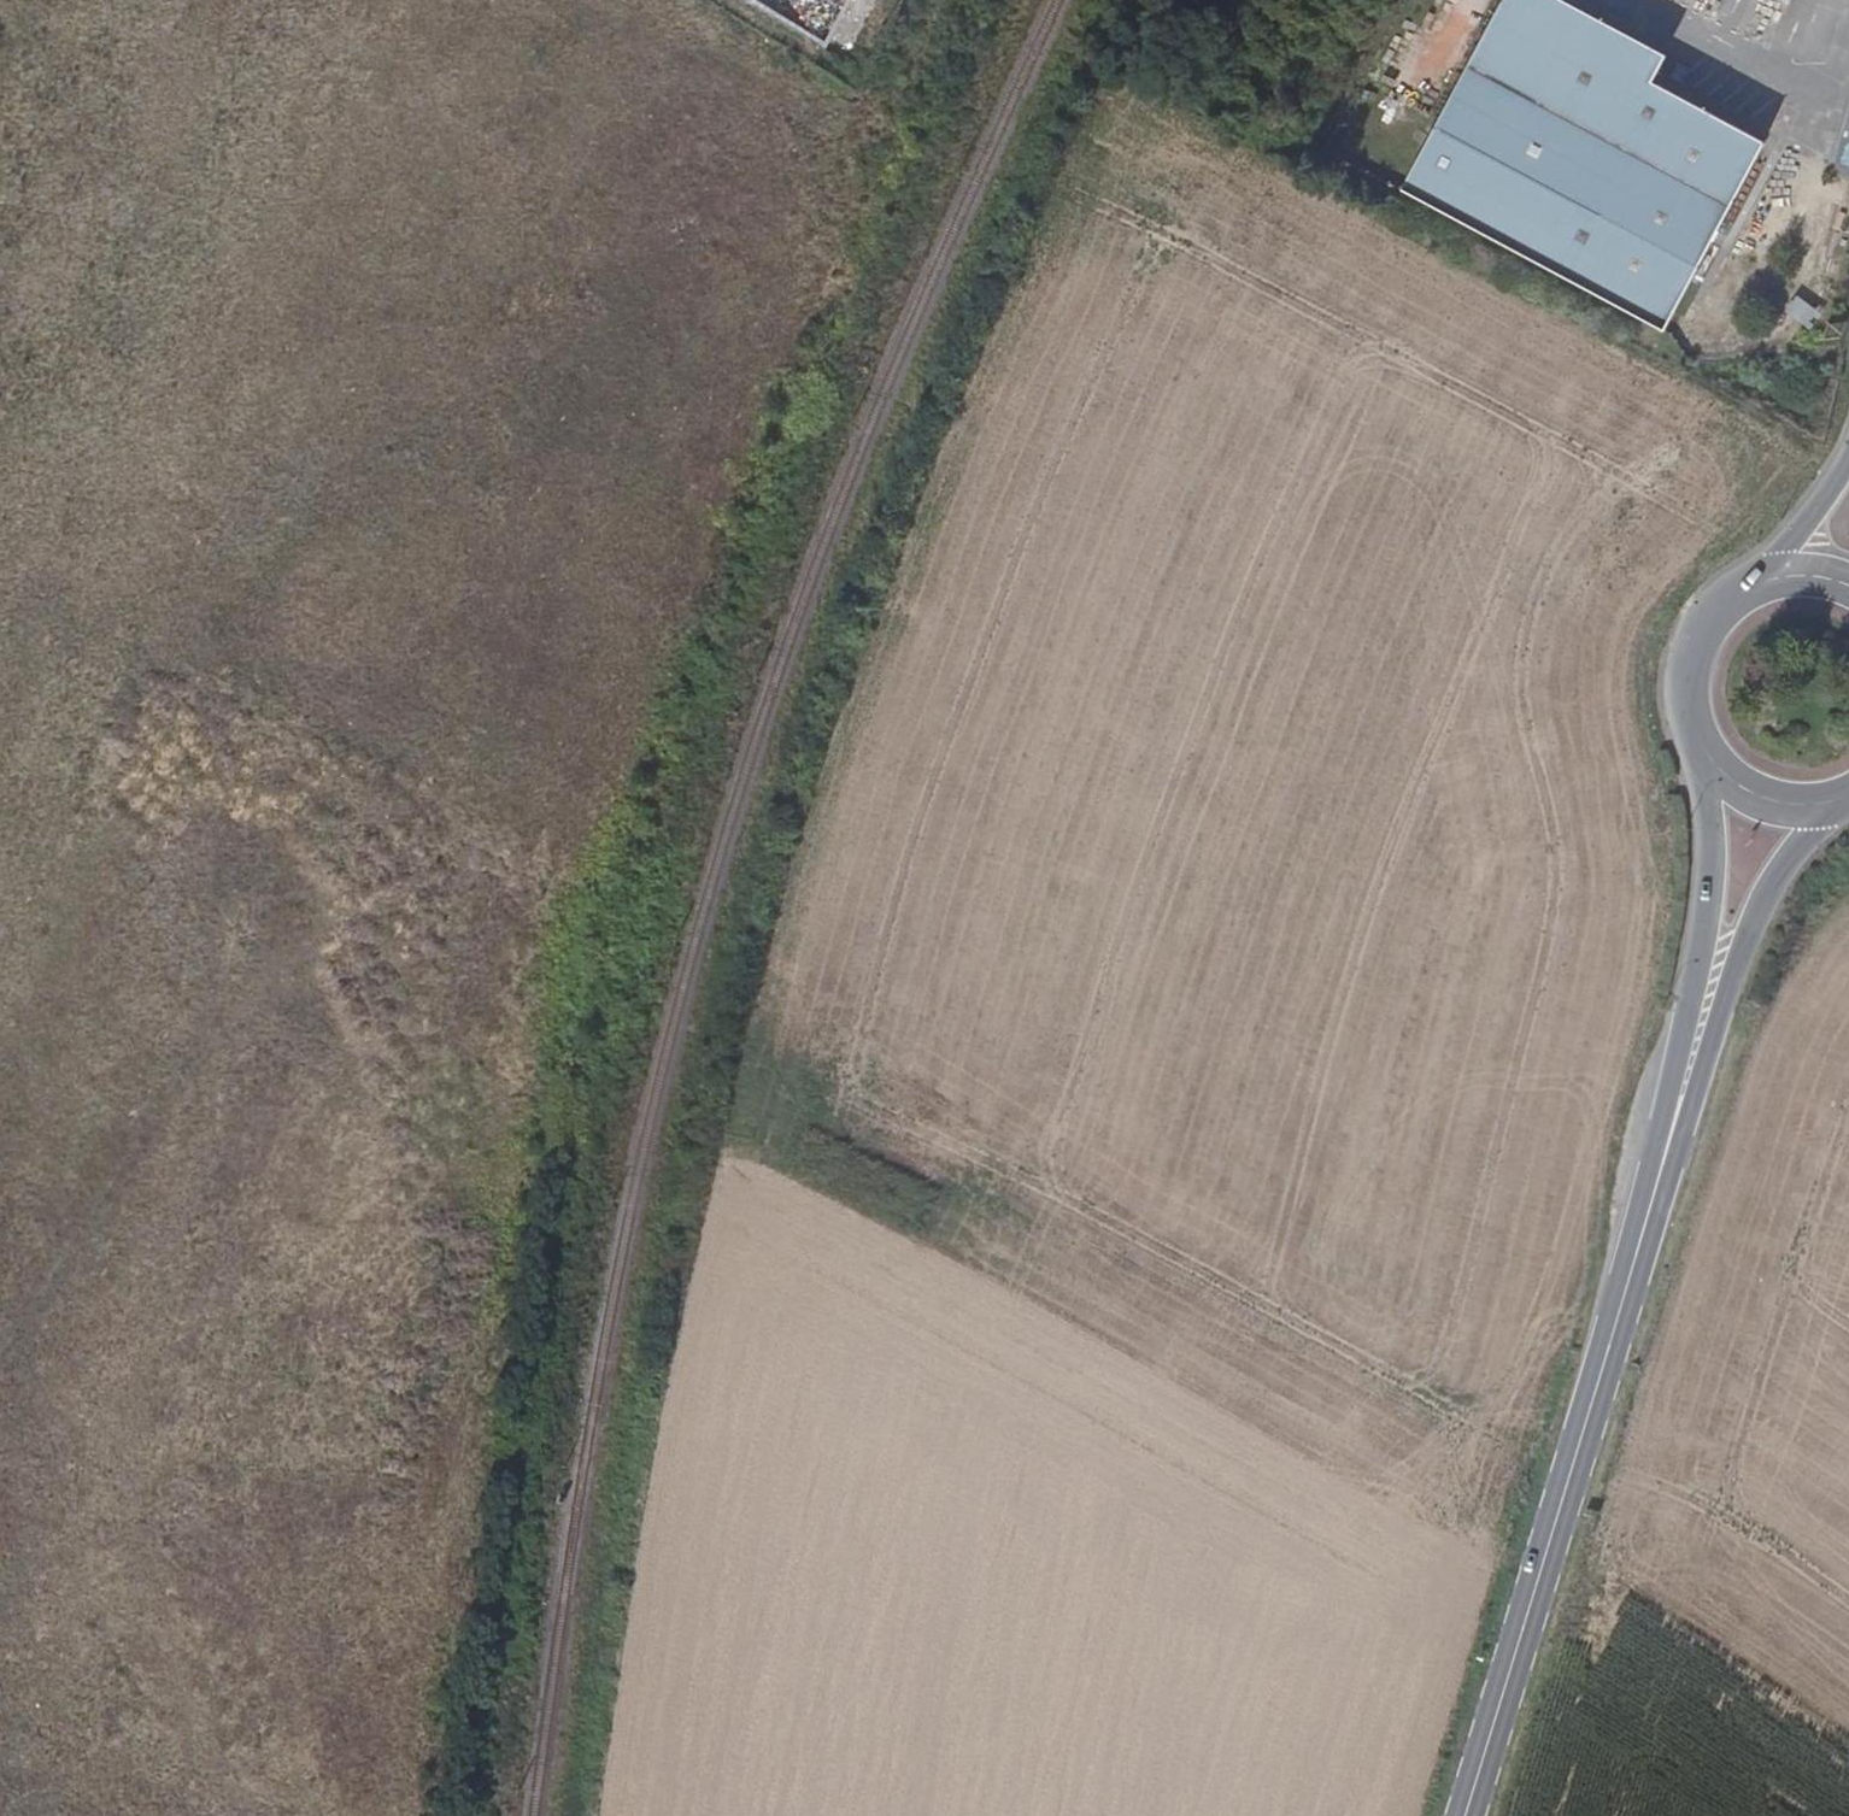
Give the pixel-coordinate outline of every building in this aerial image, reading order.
[(1645,59),(1658,39),(1598,0),(1483,0),(1389,147),(1532,239),(1578,166),(1645,59)] [(1647,312),(1759,132),(1645,59),(1578,166),(1532,239),(1647,312)]
